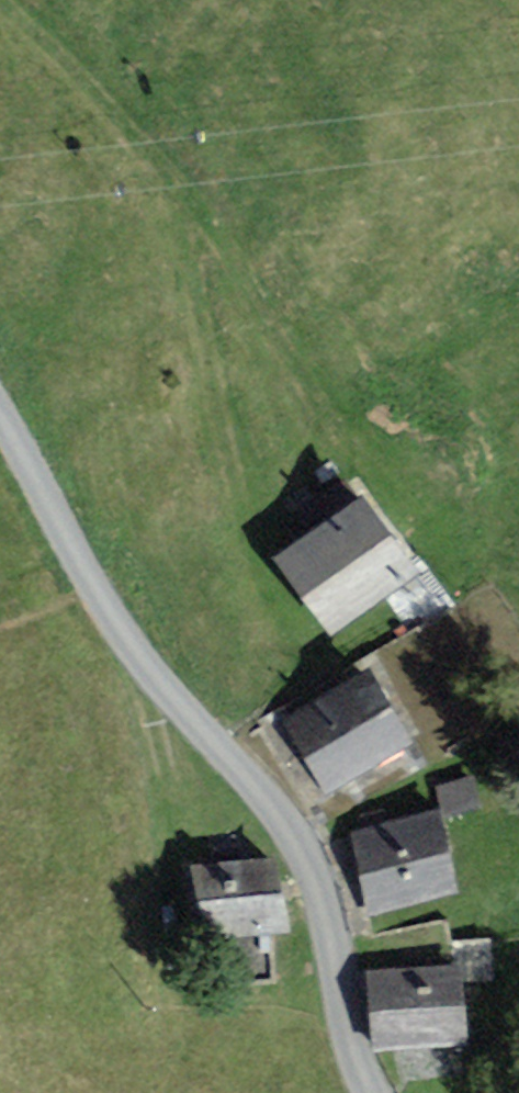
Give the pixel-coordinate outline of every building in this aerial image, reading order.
[(359,512),(278,564),(323,632),(403,580),(359,512)] [(365,683),(284,730),(321,794),(402,747),(365,683)] [(425,822),(349,843),(369,914),(446,892),(425,822)] [(267,867),(192,872),(197,938),(271,933),(267,867)] [(449,977),(372,982),(376,1049),(453,1044),(449,977)]
